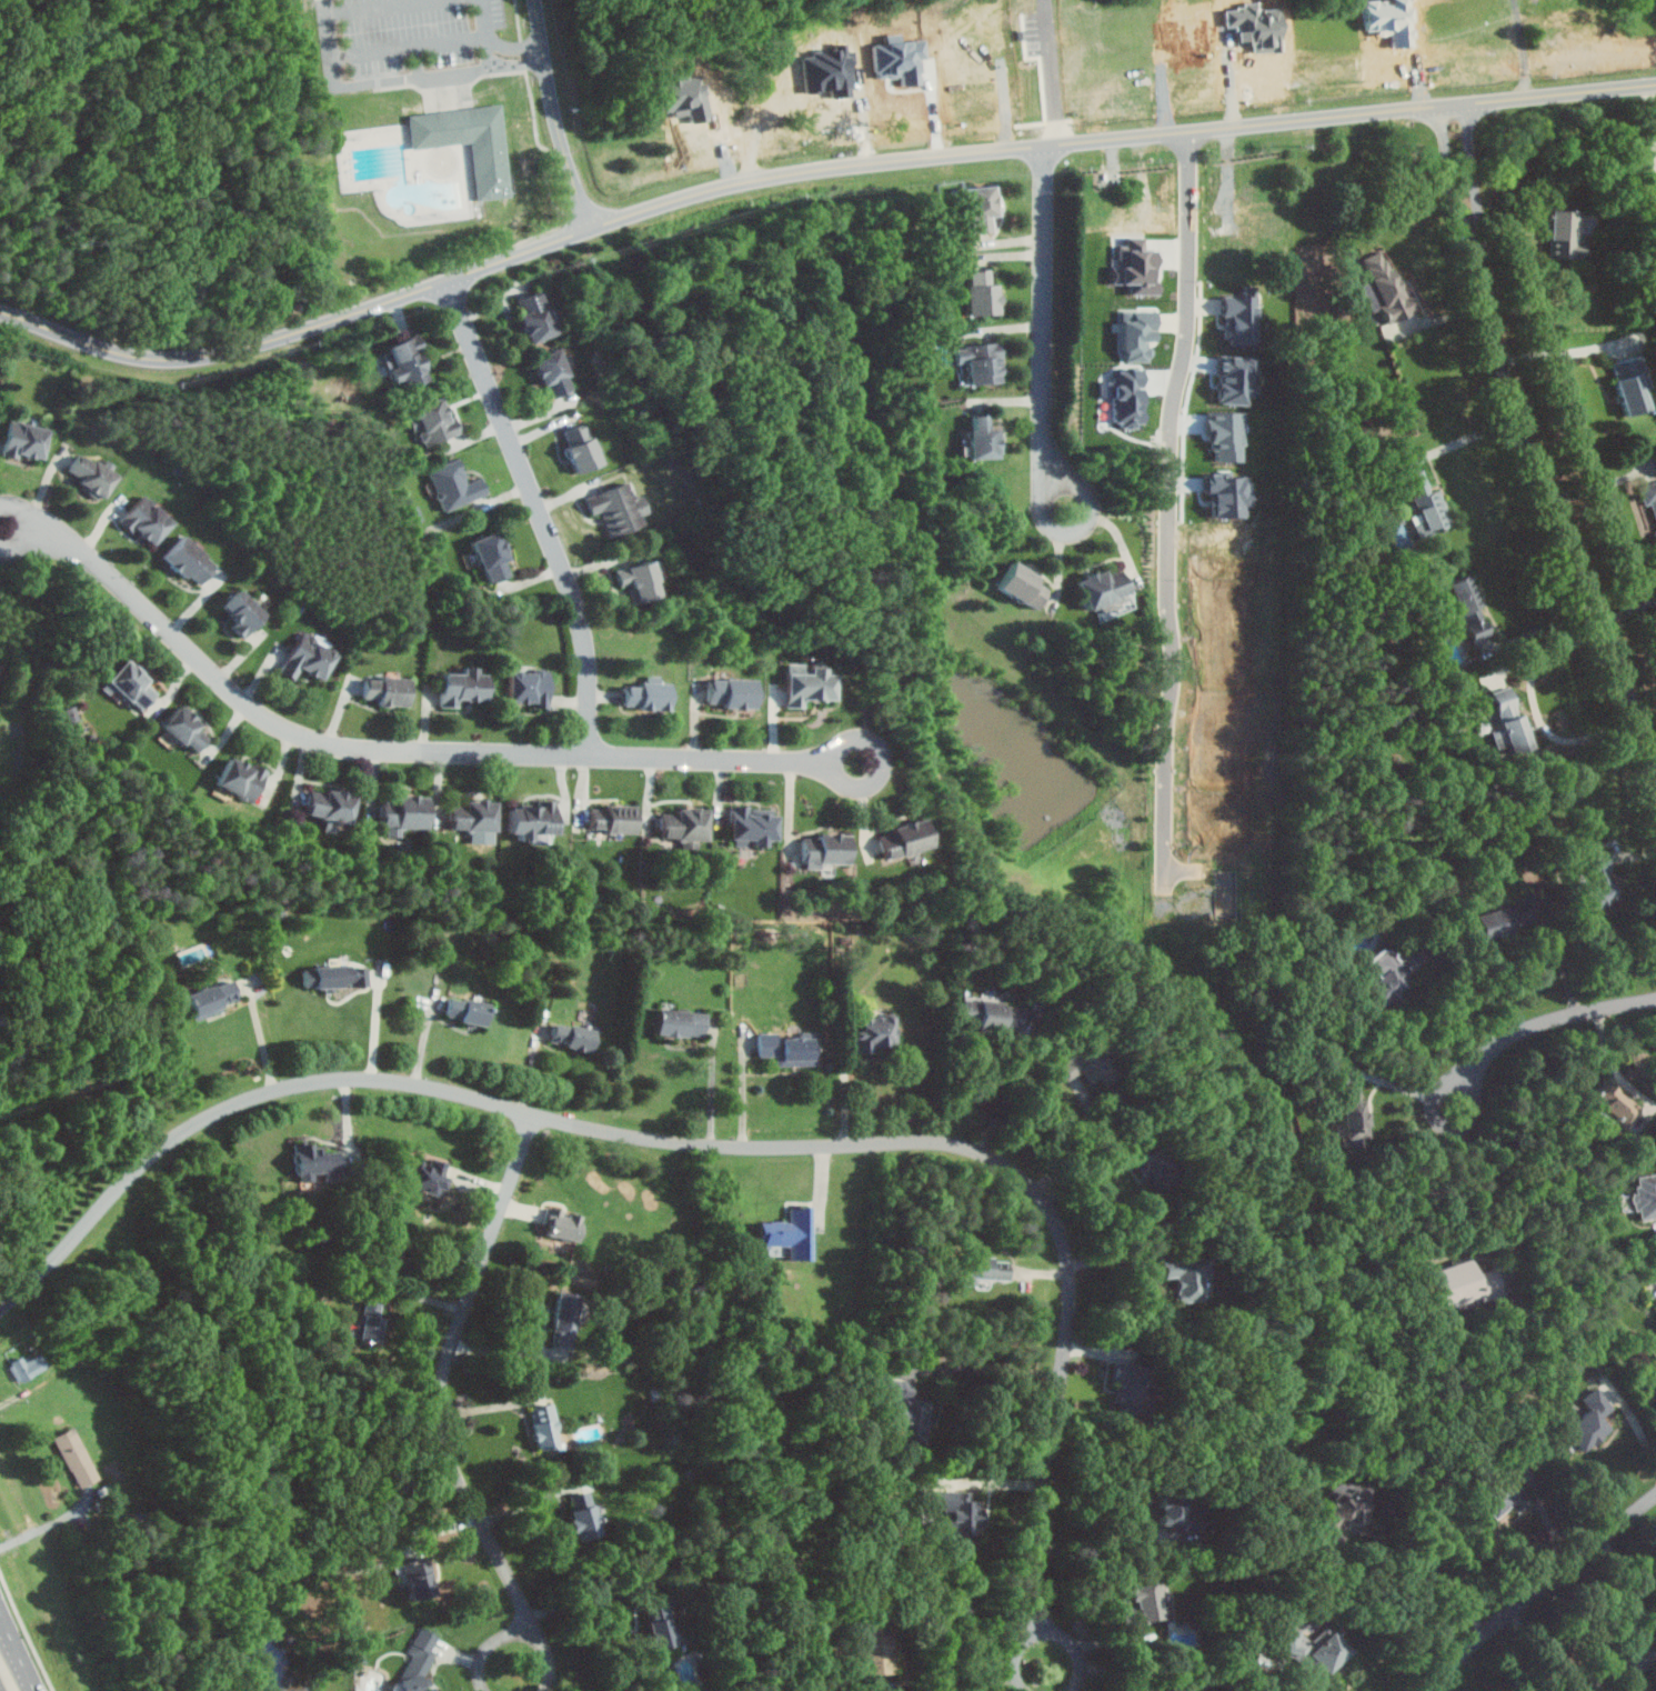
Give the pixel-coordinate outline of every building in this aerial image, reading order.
[(409,112),(413,152),(475,143),(482,203),(516,200),(505,102),(409,112)] [(1001,231),(1000,218),(1004,218),(1003,187),(972,188),(974,232),(1001,231)] [(1582,258),(1582,248),(1573,248),(1574,209),(1550,208),(1549,239),(1551,239),(1551,257),(1582,258)] [(1387,323),(1413,311),(1385,248),(1363,257),(1373,279),(1360,285),(1372,310),(1380,307),(1387,323)] [(974,271),(975,316),(1005,314),(1004,270),(974,271)] [(1258,344),(1257,285),(1244,285),(1244,295),(1222,295),(1222,315),(1227,315),(1227,345),(1258,344)] [(565,333),(548,291),(520,302),(538,344),(565,333)] [(1155,309),(1121,309),(1121,352),(1125,352),(1125,360),(1150,360),(1149,340),(1155,340),(1155,309)] [(391,347),(405,390),(439,380),(424,336),(391,347)] [(964,386),(1010,383),(1008,343),(962,346),(964,386)] [(559,399),(583,387),(564,349),(540,361),(559,399)] [(1627,415),(1649,408),(1643,389),(1651,387),(1641,354),(1611,363),(1627,415)] [(1255,355),(1219,355),(1218,402),(1254,403),(1255,355)] [(1115,425),(1143,424),(1141,368),(1113,369),(1115,425)] [(451,396),(413,410),(428,448),(465,433),(451,396)] [(1007,459),(1007,428),(996,428),(997,416),(978,416),(977,459),(1007,459)] [(49,462),(56,429),(14,420),(8,454),(49,462)] [(583,474),(609,464),(593,422),(568,432),(583,474)] [(124,477),(88,451),(71,473),(108,500),(124,477)] [(493,494),(488,477),(473,481),(465,459),(434,469),(448,510),(493,494)] [(1645,505),(1651,503),(1655,520),(1655,480),(1640,485),(1645,505)] [(616,538),(650,526),(646,514),(654,511),(648,496),(641,498),(634,481),(590,498),(596,516),(606,511),(616,538)] [(159,546),(180,522),(150,494),(124,521),(138,533),(141,530),(159,546)] [(521,574),(505,531),(478,541),(494,584),(521,574)] [(222,567),(190,534),(169,556),(201,588),(222,567)] [(1038,609),(1056,586),(1016,556),(1000,580),(1038,609)] [(671,598),(664,561),(623,569),(626,587),(635,586),(639,603),(671,598)] [(1078,579),(1090,608),(1132,591),(1121,562),(1078,579)] [(1468,574),(1449,582),(1475,641),(1494,633),(1468,574)] [(228,608),(240,619),(234,626),(250,640),(273,616),(245,590),(228,608)] [(330,681),(344,652),(307,633),(285,673),(301,681),(307,670),(330,681)] [(157,681),(131,659),(107,688),(113,694),(120,687),(148,712),(163,694),(153,686),(157,681)] [(844,674),(835,674),(835,666),(794,666),(793,709),(812,709),(813,701),(844,702),(844,674)] [(516,672),(515,703),(542,703),(542,709),(555,709),(556,670),(541,669),(541,672),(516,672)] [(495,674),(484,674),(484,672),(445,672),(445,708),(464,708),(464,701),(495,701),(495,674)] [(415,708),(418,681),(371,676),(368,703),(415,708)] [(765,709),(765,679),(713,679),(713,709),(765,709)] [(678,684),(631,684),(631,710),(678,710),(678,684)] [(1493,690),(1504,730),(1494,733),(1499,749),(1510,746),(1512,754),(1531,748),(1513,685),(1493,690)] [(168,724),(200,756),(218,737),(185,707),(168,724)] [(273,773),(235,756),(221,786),(259,803),(273,773)] [(358,826),(363,797),(317,788),(311,816),(331,819),(329,831),(340,833),(342,822),(358,826)] [(385,827),(393,828),(393,831),(435,831),(435,798),(387,797),(385,827)] [(503,830),(503,801),(458,801),(458,830),(503,830)] [(515,839),(541,838),(541,834),(564,833),(564,801),(541,801),(542,808),(515,808),(515,839)] [(644,808),(596,806),(595,831),(643,833),(644,808)] [(715,809),(683,808),(683,813),(668,813),(666,840),(715,841),(715,809)] [(784,847),(784,809),(737,809),(737,847),(784,847)] [(881,859),(921,850),(914,821),(874,830),(881,859)] [(807,834),(807,865),(845,865),(845,834),(807,834)] [(1476,917),(1482,941),(1512,933),(1510,928),(1534,921),(1531,909),(1520,913),(1517,905),(1476,917)] [(1378,1006),(1419,974),(1404,955),(1398,960),(1387,946),(1367,962),(1380,978),(1365,990),(1378,1006)] [(369,985),(368,965),(312,968),(313,978),(302,978),(303,988),(369,985)] [(224,1011),(221,1003),(237,999),(232,980),(185,993),(192,1019),(224,1011)] [(444,1015),(459,1018),(458,1022),(481,1026),(485,1004),(448,996),(444,1015)] [(1021,1031),(1023,1004),(963,999),(962,1021),(975,1022),(975,1027),(1021,1031)] [(654,1034),(702,1038),(705,1013),(656,1008),(654,1034)] [(861,1028),(855,1029),(856,1054),(870,1053),(870,1047),(897,1046),(896,1015),(860,1016),(861,1028)] [(593,1031),(554,1022),(549,1043),(589,1052),(593,1031)] [(775,1067),(818,1065),(817,1035),(777,1036),(777,1033),(756,1033),(757,1057),(775,1056),(775,1067)] [(1056,1061),(1067,1085),(1105,1067),(1094,1043),(1056,1061)] [(1623,1132),(1641,1108),(1606,1081),(1588,1104),(1623,1132)] [(1344,1147),(1367,1145),(1363,1084),(1341,1085),(1344,1147)] [(293,1144),(297,1180),(341,1174),(339,1151),(318,1153),(317,1141),(293,1144)] [(1144,1180),(1151,1176),(1155,1186),(1168,1180),(1155,1151),(1135,1160),(1144,1180)] [(412,1182),(446,1181),(445,1160),(412,1161),(412,1182)] [(1639,1219),(1655,1217),(1655,1174),(1633,1177),(1639,1219)] [(809,1261),(809,1208),(789,1207),(788,1222),(760,1222),(759,1245),(788,1246),(788,1261),(809,1261)] [(575,1242),(581,1216),(548,1209),(542,1235),(575,1242)] [(961,1278),(1006,1280),(1007,1262),(992,1262),(992,1257),(961,1256),(961,1278)] [(1200,1300),(1199,1260),(1163,1262),(1164,1278),(1176,1278),(1177,1301),(1200,1300)] [(1499,1291),(1493,1269),(1473,1275),(1470,1266),(1460,1269),(1459,1265),(1428,1273),(1438,1308),(1499,1291)] [(571,1348),(577,1295),(556,1293),(550,1346),(571,1348)] [(382,1303),(363,1301),(358,1342),(377,1344),(382,1303)] [(22,1361),(20,1356),(6,1363),(16,1383),(45,1368),(38,1354),(22,1361)] [(1139,1365),(1114,1364),(1112,1405),(1138,1406),(1139,1365)] [(896,1398),(891,1436),(927,1441),(932,1403),(909,1400),(911,1389),(889,1386),(888,1396),(896,1398)] [(1590,1412),(1564,1427),(1578,1452),(1611,1433),(1602,1418),(1616,1410),(1602,1386),(1582,1398),(1590,1412)] [(530,1404),(535,1447),(556,1444),(555,1436),(558,1435),(554,1401),(530,1404)] [(76,1487),(97,1478),(73,1423),(53,1432),(76,1487)] [(1492,1520),(1527,1498),(1515,1479),(1503,1487),(1498,1479),(1485,1488),(1488,1493),(1479,1499),(1492,1520)] [(575,1538),(599,1534),(591,1489),(570,1493),(573,1507),(570,1507),(575,1538)] [(971,1490),(929,1489),(928,1506),(943,1507),(943,1521),(934,1520),(934,1535),(956,1536),(956,1541),(969,1541),(969,1530),(983,1530),(984,1500),(971,1499),(971,1490)] [(1159,1527),(1186,1526),(1184,1493),(1158,1495),(1159,1527)] [(435,1591),(425,1555),(401,1561),(410,1597),(435,1591)] [(1125,1623),(1162,1618),(1159,1599),(1163,1598),(1160,1575),(1130,1580),(1134,1605),(1123,1607),(1125,1623)] [(644,1599),(651,1647),(672,1644),(665,1596),(644,1599)] [(1349,1649),(1330,1629),(1314,1645),(1288,1618),(1267,1639),(1281,1654),(1287,1648),(1313,1674),(1320,1666),(1326,1672),(1349,1649)] [(890,1672),(890,1632),(881,1632),(881,1625),(864,1625),(865,1673),(890,1672)] [(443,1689),(424,1680),(436,1654),(431,1652),(439,1634),(421,1626),(409,1652),(413,1654),(404,1673),(403,1673),(395,1690),(442,1690),(443,1689)] [(1201,1689),(1179,1680),(1174,1690),(1200,1690),(1201,1689)]
